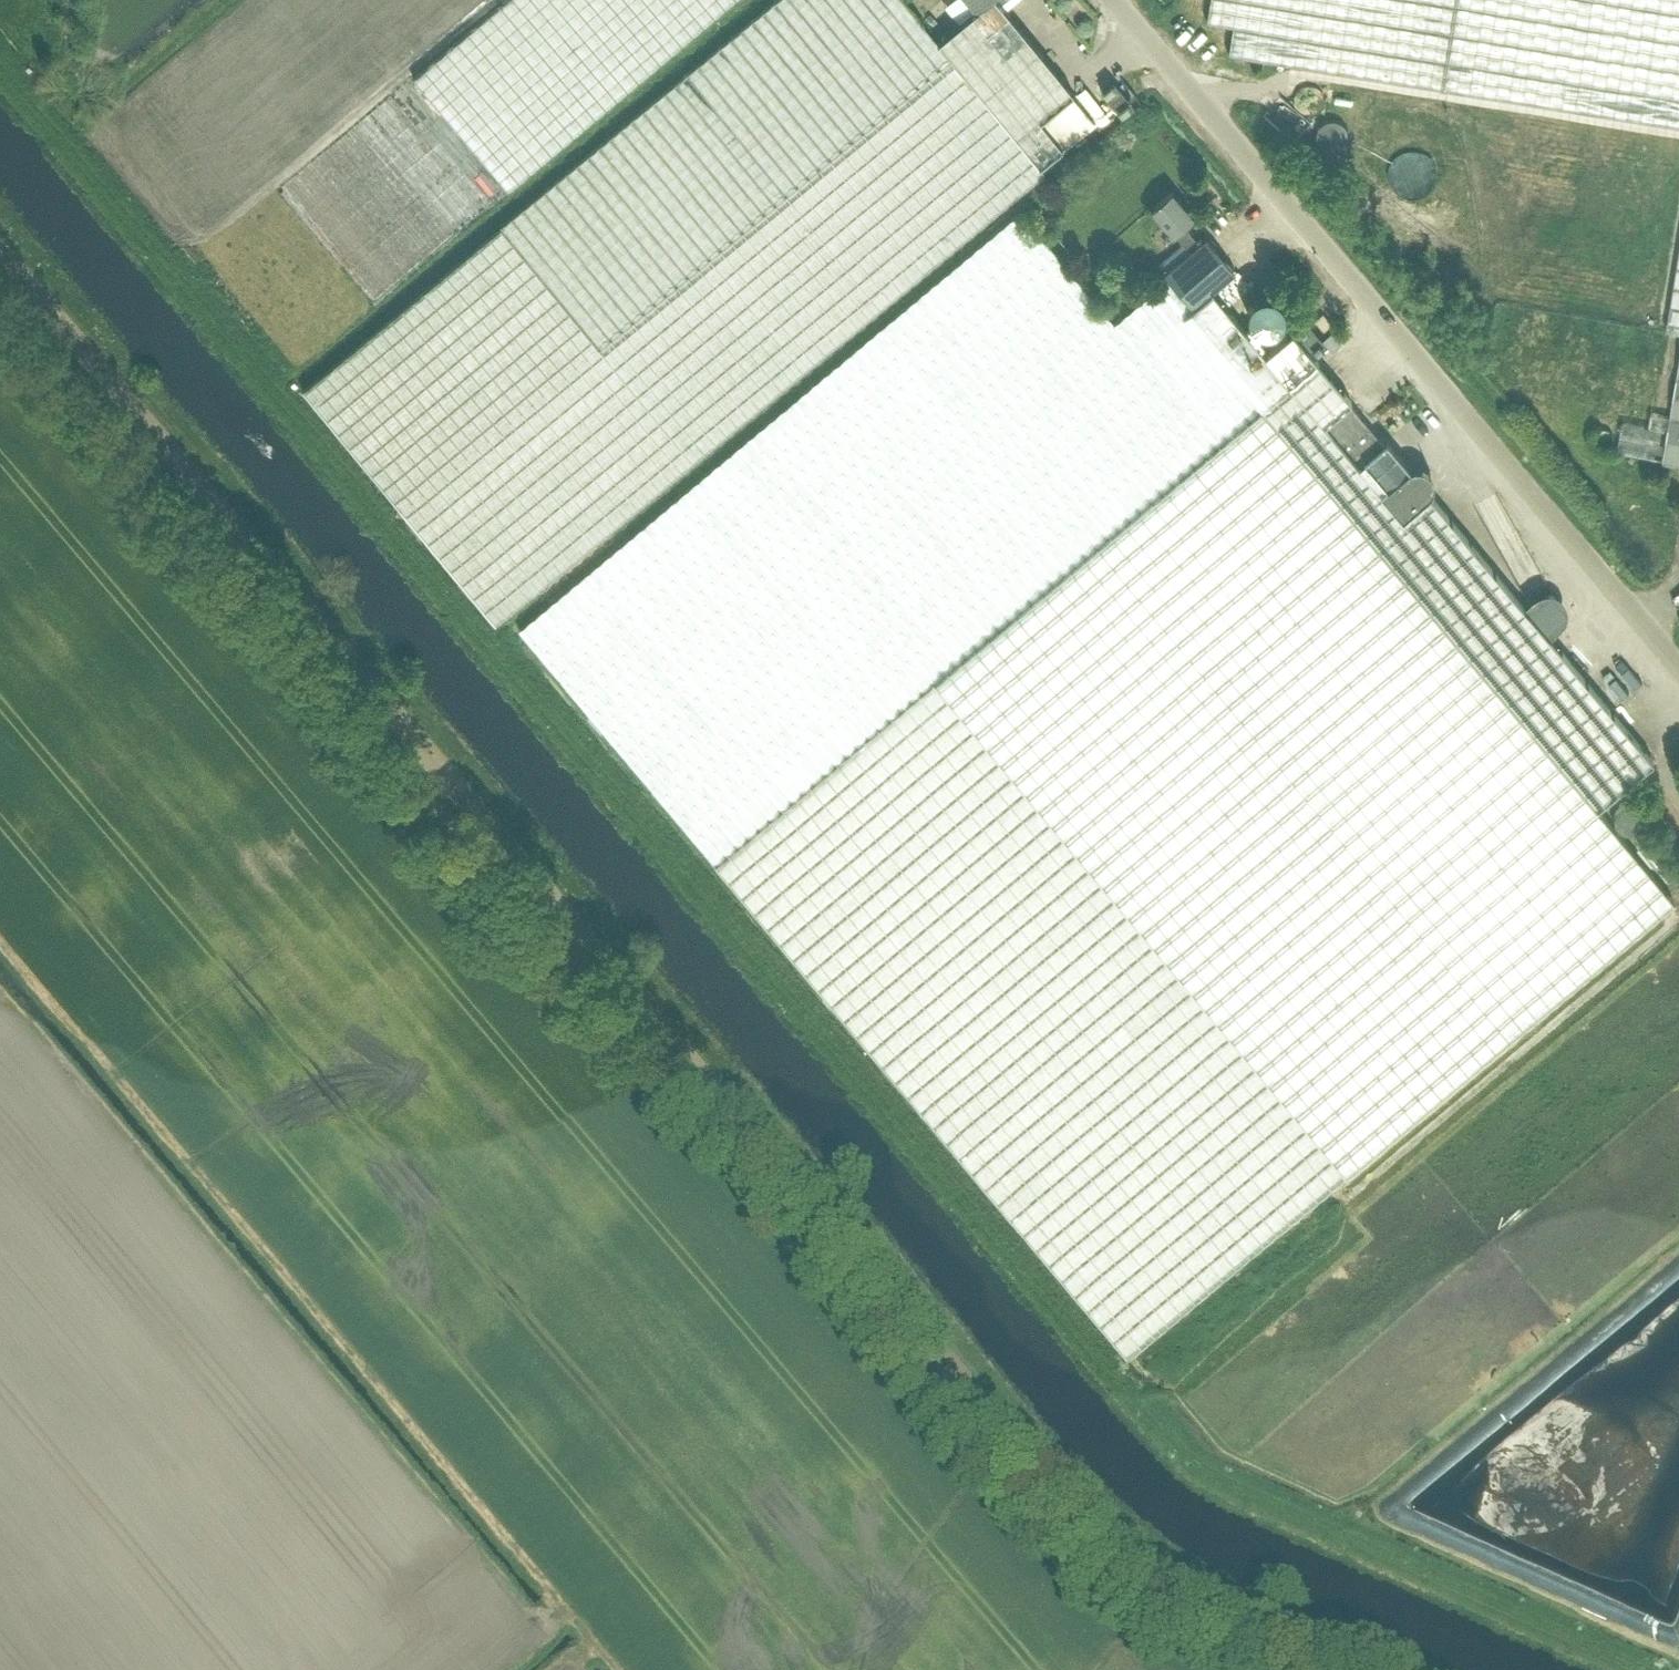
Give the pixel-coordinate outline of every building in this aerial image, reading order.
[(994,0),(985,0),(976,7),(955,24),(948,16),(930,31),(905,0),(771,0),(500,223),(500,224),(302,388),(495,622),(1044,170),(1040,165),(1094,119),(1071,92),(1073,91),(1002,4),(999,7),(994,0)] [(414,77),(511,192),(734,0),(506,0),(414,77)] [(1206,20),(1232,24),(1228,52),(1444,87),(1458,0),(1209,0),(1206,20)] [(1444,87),(1678,125),(1678,0),(1458,0),(1444,87)] [(1192,304),(1211,288),(1234,268),(1206,235),(1199,241),(1183,223),(1193,214),(1171,188),(1151,205),(1173,231),(1174,230),(1190,248),(1163,271),(1169,277),(1192,304)] [(1211,288),(1192,304),(1169,277),(1114,322),(1019,209),(518,627),(721,871),(1126,1355),(1673,896),(1598,807),(1655,759),(1546,630),(1566,614),(1554,593),(1530,605),(1531,612),(1431,493),(1433,490),(1434,488),(1434,486),(1434,485),(1435,482),(1434,479),(1434,477),(1434,476),(1432,473),(1431,472),(1430,470),(1428,469),(1427,468),(1426,467),(1423,466),(1420,465),(1419,465),(1417,465),(1414,465),(1412,466),(1410,467),(1409,468),(1389,484),(1367,458),(1385,442),(1351,401),(1353,400),(1293,330),(1266,352),(1211,288)] [(1665,328),(1678,330),(1678,245),(1665,328)] [(1316,353),(1328,343),(1307,319),(1296,330),(1316,353)] [(1263,344),(1272,337),(1268,333),(1259,340),(1263,344)] [(1678,462),(1678,369),(1671,415),(1651,412),(1648,426),(1622,422),(1617,450),(1664,458),(1664,459),(1678,462)] [(1367,458),(1389,484),(1409,468),(1387,441),(1385,442),(1367,458)]
